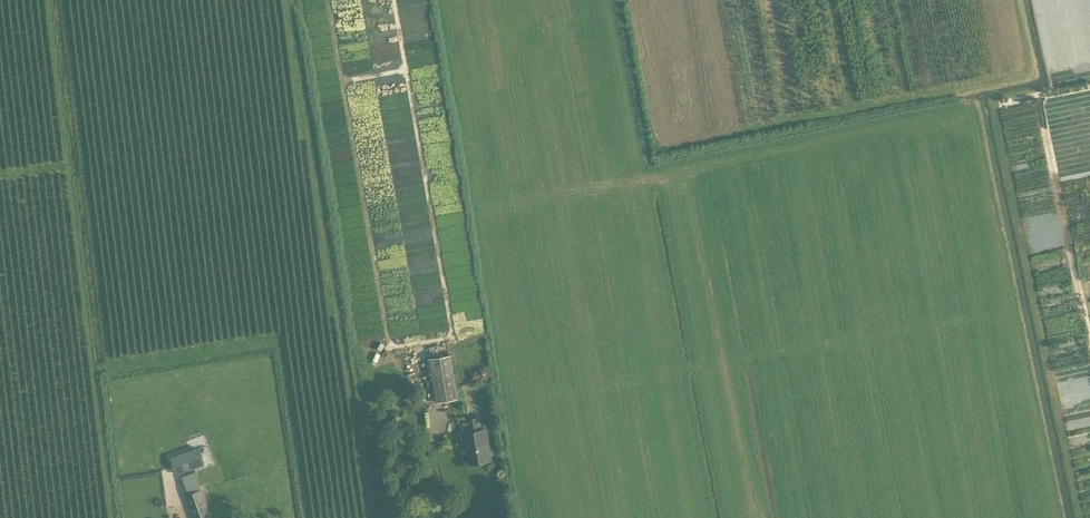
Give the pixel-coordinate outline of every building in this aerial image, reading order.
[(429,358),(436,402),(459,398),(451,354),(429,358)] [(469,371),(471,379),(479,378),(479,380),(488,379),(486,366),(477,367),(477,370),(469,371)] [(484,462),(485,461),(485,460),(490,459),(485,428),(479,429),(477,417),(469,418),(471,431),(464,432),(466,443),(465,443),(465,447),(467,447),(469,463),(475,462),(475,463),(477,464),(484,462)] [(178,466),(181,474),(195,469),(192,461),(178,466)] [(181,476),(185,485),(198,481),(195,471),(181,476)] [(209,517),(212,516),(201,488),(185,494),(193,517),(209,517)]
